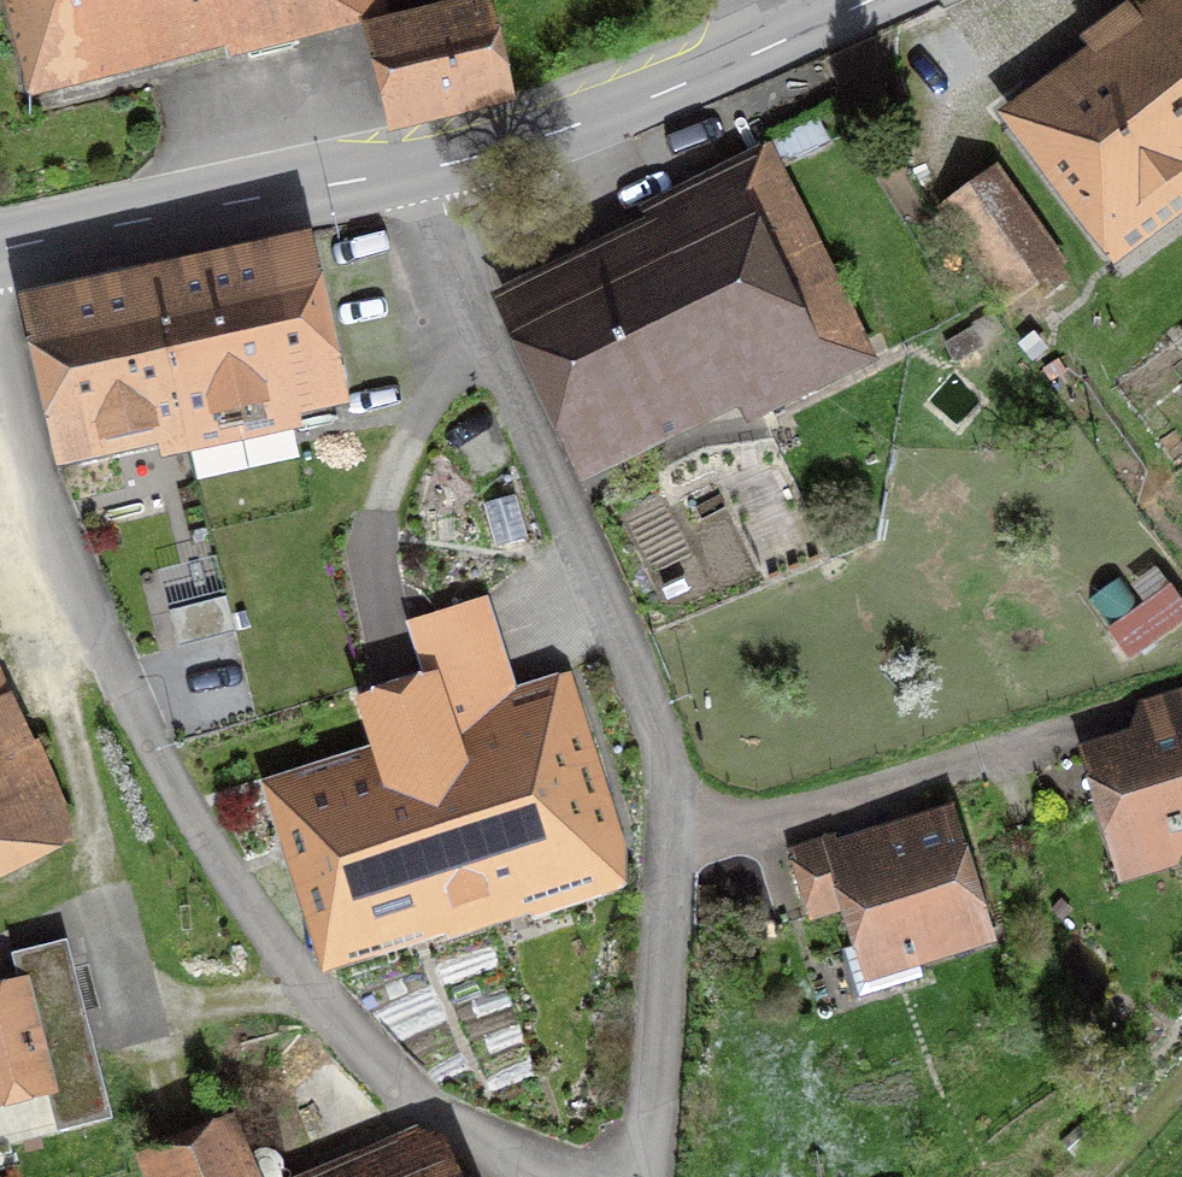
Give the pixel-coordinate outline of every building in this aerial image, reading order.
[(389,20),(384,0),(2,0),(29,104),(225,53),(227,62),(389,20)] [(515,112),(488,0),(481,0),(360,29),(388,142),(515,112)] [(1101,25),(1181,132),(1181,0),(1122,0),(1121,1),(1125,7),(1101,25)] [(1101,25),(1079,41),(1086,51),(997,117),(1113,271),(1181,219),(1181,132),(1101,25)] [(775,139),(789,166),(831,144),(816,118),(775,139)] [(737,412),(745,429),(877,366),(771,145),(636,209),(644,224),(484,299),(575,489),(737,412)] [(1069,266),(995,165),(929,213),(1003,314),(1069,266)] [(349,412),(310,238),(148,274),(189,460),(192,459),(197,484),(298,462),(293,438),(304,435),(301,422),(349,412)] [(160,466),(189,460),(148,274),(17,302),(55,477),(158,454),(160,466)] [(1129,665),(1181,630),(1181,604),(1154,561),(1089,603),(1129,665)] [(235,636),(227,600),(170,613),(178,649),(235,636)] [(436,682),(509,928),(635,891),(570,673),(515,689),(489,600),(405,625),(423,685),(436,682)] [(77,848),(0,680),(0,883),(77,848)] [(449,946),(509,928),(436,682),(423,685),(354,706),(368,752),(261,784),(320,982),(448,944),(449,946)] [(1079,751),(1083,764),(1063,770),(1074,810),(1094,804),(1118,889),(1179,871),(1181,863),(1181,689),(1138,702),(1129,733),(1079,751)] [(926,990),(921,972),(998,949),(955,806),(836,841),(834,835),(786,849),(808,922),(839,913),(850,950),(842,952),(856,1000),(870,996),(873,1006),(926,990)] [(0,989),(0,1114),(48,1102),(57,1139),(113,1126),(70,943),(10,957),(16,985),(0,989)] [(1080,1125),(1059,1144),(1075,1162),(1096,1143),(1080,1125)] [(236,1126),(136,1163),(141,1176),(259,1176),(236,1126)] [(447,1143),(417,1130),(297,1176),(461,1176),(447,1143)]
